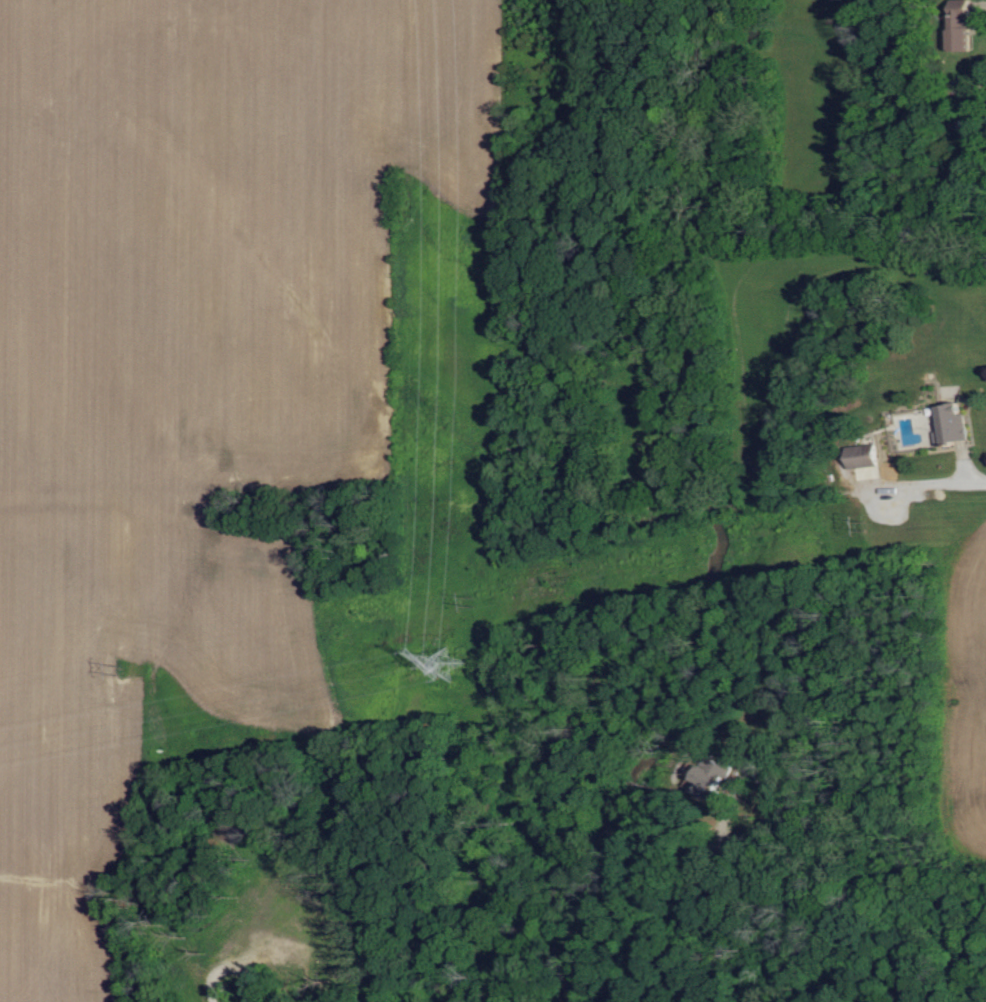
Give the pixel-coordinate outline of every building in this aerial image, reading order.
[(962,53),(979,53),(979,10),(961,11),(962,53)] [(938,432),(940,447),(973,442),(967,403),(942,407),(946,431),(938,432)] [(855,458),(855,469),(887,466),(886,456),(855,458)] [(734,768),(712,757),(696,792),(709,799),(712,793),(721,797),(734,768)]
